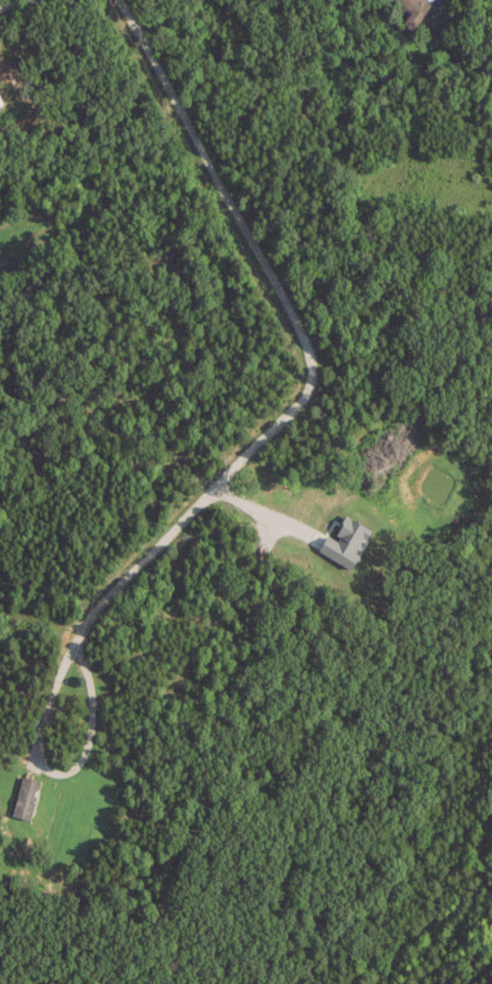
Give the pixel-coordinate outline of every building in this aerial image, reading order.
[(413,29),(430,0),(396,0),(411,9),(403,22),(413,29)] [(11,815),(29,819),(39,780),(21,775),(11,815)]
